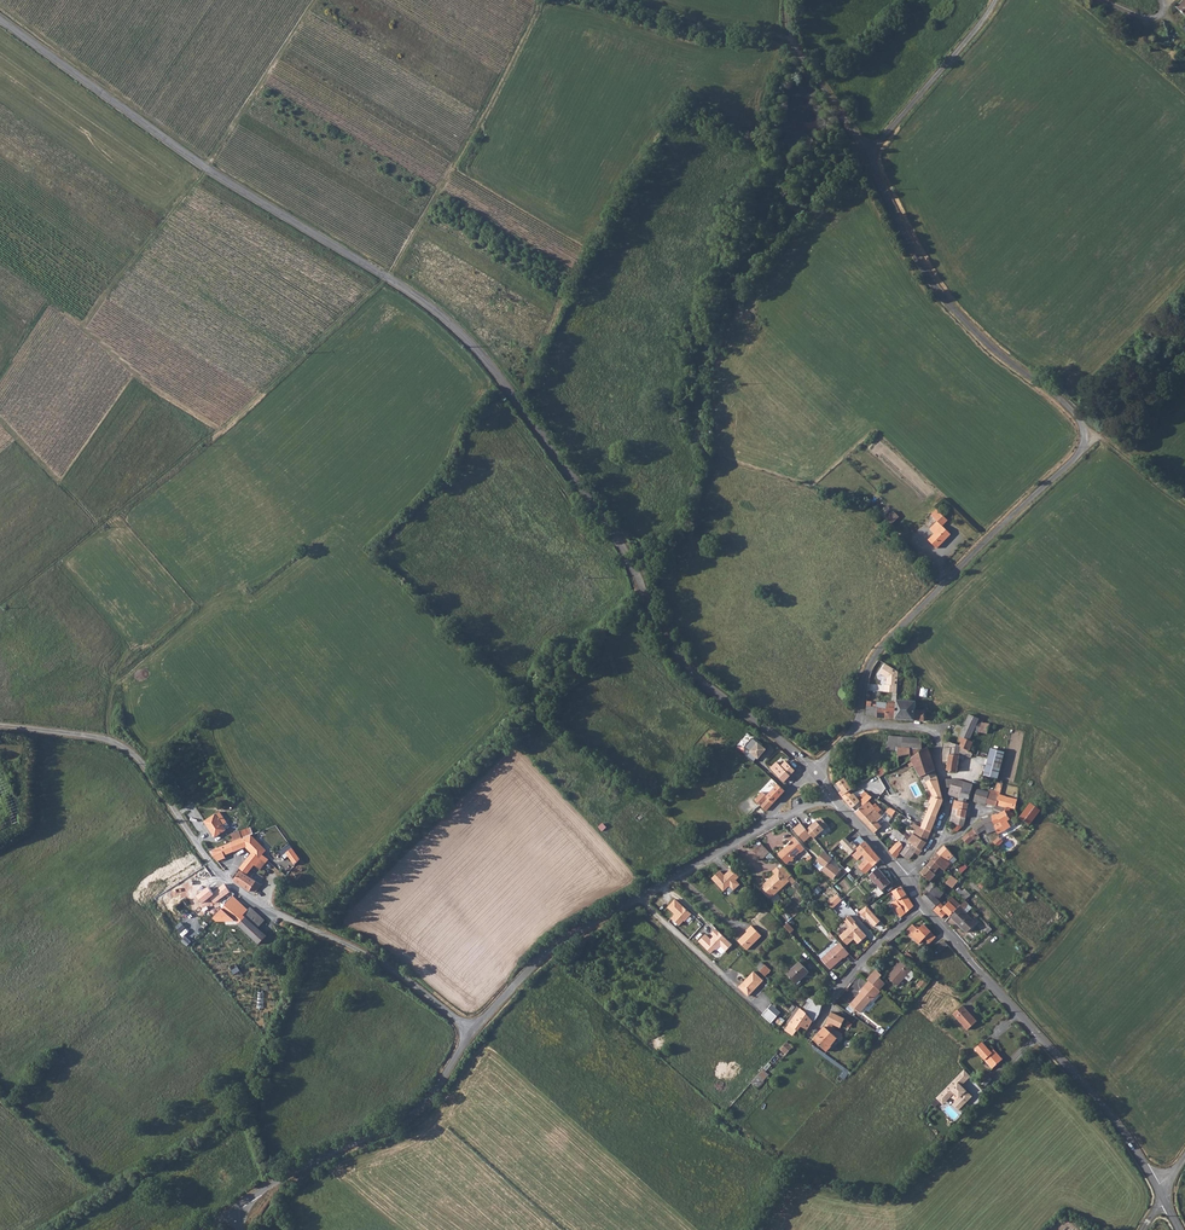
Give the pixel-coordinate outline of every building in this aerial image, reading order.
[(942,527),(947,521),(936,510),(931,516),(937,522),(930,529),(934,534),(928,541),(937,549),(951,535),(942,527)] [(898,518),(893,513),(885,521),(890,526),(898,518)] [(896,693),(897,686),(898,676),(899,672),(886,664),(880,674),(887,678),(886,686),(884,686),(884,692),(896,693)] [(896,703),(895,718),(924,720),(924,715),(928,715),(928,710),(924,710),(914,709),(915,701),(896,700),(896,703)] [(887,703),(887,706),(873,706),(866,705),(866,714),(876,714),(876,717),(895,718),(896,703),(887,703)] [(963,730),(956,727),(955,727),(952,733),(960,736),(959,740),(962,742),(961,746),(969,751),(973,742),(971,741),(973,734),(975,729),(980,718),(969,714),(964,727),(963,730)] [(984,720),(980,718),(975,729),(979,731),(983,722),(984,720)] [(987,733),(991,723),(983,722),(979,731),(987,733)] [(898,751),(899,766),(911,761),(909,757),(922,752),(922,748),(923,739),(887,736),(886,750),(898,751)] [(750,751),(747,756),(754,762),(758,757),(759,758),(767,749),(753,737),(745,747),(750,751)] [(960,752),(971,757),(973,753),(969,751),(961,746),(945,740),(943,749),(943,757),(943,761),(948,761),(947,770),(956,772),(960,752)] [(936,769),(928,747),(922,748),(922,752),(909,757),(911,761),(922,776),(926,774),(934,770),(936,769)] [(1005,752),(991,748),(990,755),(1003,758),(1005,752)] [(998,778),(1003,758),(990,755),(984,774),(998,778)] [(786,760),(781,765),(777,762),(771,768),(784,781),(796,769),(786,760)] [(887,772),(884,766),(876,770),(878,773),(879,775),(887,772)] [(937,776),(934,770),(926,774),(926,777),(927,780),(937,776)] [(928,810),(921,829),(930,834),(943,800),(937,776),(927,780),(931,797),(926,809),(928,810)] [(842,796),(849,790),(851,788),(850,787),(850,786),(850,785),(845,778),(837,783),(842,790),(839,793),(842,796)] [(948,794),(955,796),(961,797),(963,788),(965,781),(959,780),(952,779),(945,779),(947,787),(949,787),(948,794)] [(965,781),(963,788),(972,790),(973,784),(965,781)] [(763,793),(755,801),(767,811),(785,790),(778,784),(767,796),(763,793)] [(178,786),(171,789),(175,796),(181,793),(178,786)] [(961,797),(960,800),(961,801),(966,802),(967,799),(969,799),(972,790),(963,788),(961,797)] [(985,804),(986,802),(988,791),(979,789),(977,789),(975,791),(973,800),(985,804)] [(986,802),(1005,807),(1010,807),(1015,808),(1017,803),(1018,799),(1000,794),(1001,792),(994,790),(989,789),(988,791),(986,802)] [(854,795),(849,790),(842,796),(852,808),(859,801),(857,799),(854,795)] [(177,800),(178,803),(180,807),(186,804),(183,797),(177,800)] [(959,809),(961,801),(960,800),(954,799),(952,808),(959,809)] [(882,817),(885,814),(876,803),(872,806),(868,801),(856,812),(862,819),(874,808),(882,817)] [(968,803),(966,802),(961,801),(959,809),(958,813),(958,815),(965,817),(968,803)] [(1019,817),(1029,824),(1040,810),(1032,804),(1030,802),(1019,817)] [(1010,807),(1005,807),(1005,811),(997,814),(995,813),(991,815),(995,828),(996,829),(998,834),(1005,830),(1005,829),(1010,827),(1007,820),(1009,819),(1011,821),(1015,815),(1009,811),(1010,807)] [(885,820),(888,823),(891,818),(886,813),(885,814),(882,817),(874,808),(862,819),(874,833),(881,827),(879,825),(885,820)] [(219,812),(204,821),(215,837),(225,830),(222,826),(226,823),(219,812)] [(963,826),(965,817),(958,815),(957,817),(951,815),(949,821),(951,822),(959,825),(963,826)] [(985,829),(986,833),(996,829),(995,828),(991,815),(988,816),(992,827),(985,829)] [(992,827),(988,816),(981,818),(982,820),(985,829),(992,827)] [(817,822),(816,821),(806,830),(812,836),(814,838),(828,825),(821,818),(817,822)] [(978,834),(985,829),(982,820),(972,826),(973,828),(978,834)] [(951,822),(949,828),(957,831),(959,825),(951,822)] [(606,828),(602,823),(597,827),(602,832),(606,828)] [(812,836),(806,830),(801,824),(794,830),(804,842),(812,836)] [(910,832),(913,834),(911,836),(908,841),(911,844),(917,848),(913,852),(918,855),(922,850),(927,842),(930,834),(921,829),(915,825),(910,832)] [(978,837),(978,835),(978,834),(973,828),(969,831),(974,838),(976,838),(977,838),(978,837)] [(891,833),(899,841),(901,843),(905,839),(901,835),(895,829),(891,833)] [(230,835),(233,841),(241,838),(238,831),(230,835)] [(961,837),(967,844),(972,840),(967,833),(961,837)] [(251,835),(242,837),(246,846),(245,847),(251,853),(252,852),(259,858),(262,855),(267,850),(251,835)] [(850,854),(851,852),(865,839),(860,835),(852,841),(850,843),(845,838),(841,842),(846,847),(844,848),(850,854)] [(994,842),(1000,847),(1006,840),(999,835),(994,842)] [(790,861),(791,861),(792,862),(793,861),(794,860),(793,859),(793,858),(799,852),(801,853),(805,849),(794,836),(790,840),(791,842),(777,854),(786,864),(790,861)] [(246,846),(242,837),(241,838),(233,841),(212,851),(218,861),(226,858),(225,855),(245,847),(246,846)] [(865,839),(851,852),(857,858),(863,851),(870,845),(865,839)] [(908,841),(905,839),(901,843),(899,841),(896,842),(895,844),(888,851),(895,858),(899,854),(903,848),(907,849),(911,844),(908,841)] [(888,851),(895,844),(892,842),(886,849),(888,851)] [(290,844),(279,851),(285,860),(289,857),(294,865),(300,859),(290,844)] [(763,860),(766,857),(770,853),(761,844),(754,851),(763,860)] [(917,848),(911,844),(907,849),(903,848),(899,854),(908,860),(913,852),(917,848)] [(870,845),(863,851),(869,859),(874,864),(875,865),(881,859),(870,845)] [(950,863),(951,864),(957,858),(947,848),(943,845),(937,852),(950,863)] [(825,850),(817,860),(826,867),(823,870),(834,879),(841,870),(830,861),(833,858),(828,854),(825,850)] [(254,866),(259,858),(252,852),(251,853),(239,868),(247,873),(254,866)] [(939,866),(944,870),(950,863),(937,852),(930,859),(931,859),(939,866)] [(770,853),(766,857),(770,861),(774,857),(770,853)] [(269,860),(262,855),(259,858),(254,866),(260,870),(269,860)] [(865,872),(874,864),(869,859),(860,867),(865,872)] [(935,874),(933,872),(939,866),(931,859),(919,872),(929,881),(930,880),(935,874)] [(963,863),(957,869),(962,873),(967,867),(963,863)] [(795,878),(783,865),(780,869),(784,873),(792,881),(795,878)] [(790,880),(784,873),(780,869),(778,867),(773,871),(775,873),(764,884),(763,886),(764,887),(765,888),(764,889),(772,897),(790,880)] [(882,889),(891,881),(879,867),(870,874),(879,886),(875,889),(880,895),(884,892),(882,889)] [(731,875),(726,872),(725,873),(721,870),(712,878),(724,891),(729,886),(734,891),(740,885),(736,880),(740,876),(735,871),(731,875)] [(240,872),(234,881),(250,891),(251,889),(256,892),(261,885),(240,872)] [(937,899),(939,896),(943,892),(942,891),(940,889),(938,887),(931,881),(928,884),(926,887),(927,889),(926,891),(921,896),(921,897),(932,909),(940,902),(939,901),(937,899)] [(230,891),(224,884),(214,892),(210,887),(198,896),(203,903),(210,898),(214,903),(230,891)] [(900,885),(893,890),(898,898),(892,902),(901,916),(913,905),(900,885)] [(830,903),(835,908),(843,900),(838,895),(830,903)] [(235,921),(247,934),(258,944),(266,936),(258,928),(265,920),(250,907),(248,910),(233,896),(222,908),(214,918),(218,921),(235,921)] [(950,916),(960,905),(951,896),(942,904),(944,906),(942,908),(950,916)] [(675,898),(666,907),(674,914),(671,917),(679,925),(683,920),(684,921),(691,913),(675,898)] [(184,900),(174,906),(179,914),(189,907),(184,900)] [(963,909),(965,907),(968,904),(965,900),(960,905),(950,916),(966,932),(975,922),(966,913),(963,909)] [(881,920),(887,915),(875,902),(867,907),(870,911),(872,910),(881,920)] [(932,909),(937,915),(942,908),(944,906),(942,904),(940,902),(932,909)] [(843,938),(844,939),(849,944),(855,938),(860,943),(867,935),(855,922),(856,921),(852,916),(846,921),(851,926),(843,934),(842,936),(843,938)] [(864,919),(872,927),(875,924),(868,916),(864,919)] [(792,933),(795,929),(789,922),(785,926),(792,933)] [(748,930),(739,939),(748,949),(762,935),(753,924),(747,929),(748,930)] [(914,924),(907,931),(918,943),(924,937),(929,942),(936,935),(931,930),(925,924),(921,928),(918,925),(916,927),(914,924)] [(705,933),(699,940),(711,952),(714,949),(717,949),(721,945),(726,950),(732,944),(716,927),(711,933),(713,935),(710,938),(705,933)] [(944,940),(935,948),(939,952),(948,944),(944,940)] [(844,956),(845,957),(850,953),(841,942),(823,959),(831,968),(844,956)] [(908,951),(905,954),(916,962),(918,959),(908,951)] [(903,960),(889,975),(899,984),(913,968),(903,960)] [(801,961),(788,973),(797,983),(810,971),(801,961)] [(766,975),(772,969),(763,962),(758,967),(766,975)] [(883,972),(878,968),(869,978),(870,980),(880,989),(886,982),(881,975),(883,972)] [(753,972),(739,987),(749,996),(763,981),(753,972)] [(925,988),(931,981),(925,976),(919,983),(925,988)] [(863,989),(851,1002),(861,1011),(873,998),(874,999),(877,995),(881,990),(880,989),(870,980),(865,985),(862,988),(863,989)] [(963,1005),(953,1013),(967,1030),(977,1021),(963,1005)] [(785,1031),(794,1036),(799,1030),(803,1025),(808,1028),(813,1021),(814,1022),(819,1016),(813,1011),(807,1011),(802,1007),(785,1031)] [(768,1008),(762,1016),(771,1024),(777,1016),(768,1008)] [(839,1037),(840,1036),(836,1033),(833,1030),(835,1027),(834,1022),(841,1025),(846,1016),(843,1014),(843,1012),(838,1008),(838,1009),(837,1010),(835,1011),(834,1010),(826,1024),(814,1036),(816,1038),(814,1040),(818,1043),(820,1042),(829,1048),(833,1044),(839,1037)] [(835,1046),(841,1038),(839,1037),(833,1044),(835,1046)] [(785,1042),(779,1050),(785,1055),(792,1047),(785,1042)] [(983,1042),(976,1048),(994,1067),(1003,1058),(994,1049),(992,1051),(983,1042)] [(965,1067),(933,1100),(941,1107),(952,1096),(957,1101),(954,1104),(959,1109),(973,1095),(962,1084),(971,1074),(965,1067)] [(845,1079),(850,1071),(846,1068),(840,1075),(845,1079)] [(762,1069),(752,1083),(758,1089),(769,1075),(762,1069)] [(983,1082),(988,1087),(993,1081),(988,1077),(983,1082)]
